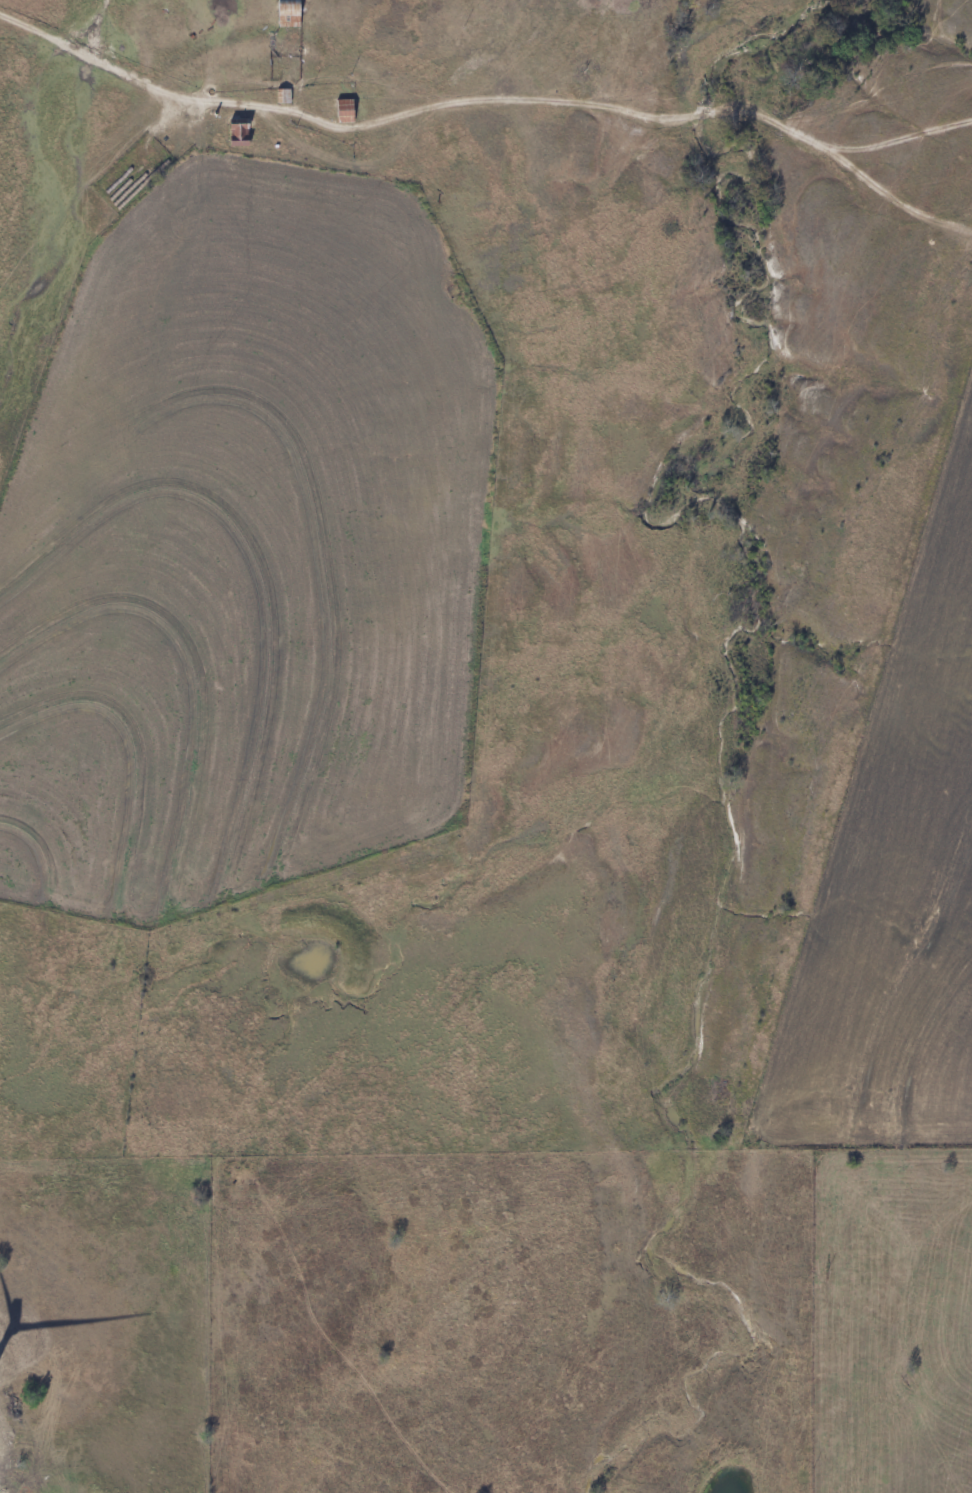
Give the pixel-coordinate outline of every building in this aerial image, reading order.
[(276,27),(298,27),(298,0),(276,0),(276,27)] [(351,100),(336,100),(336,123),(351,123),(351,100)] [(246,119),(228,119),(228,147),(246,147),(246,119)]
